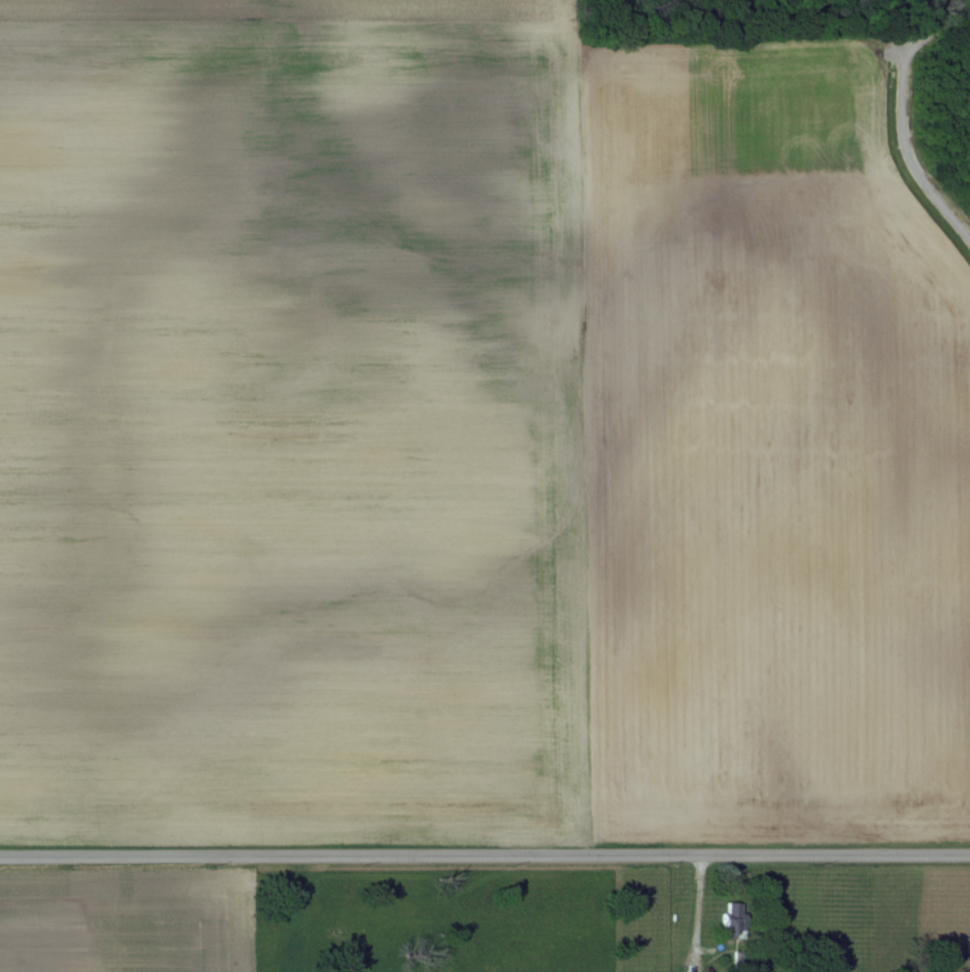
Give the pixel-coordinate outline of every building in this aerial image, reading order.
[(740,902),(729,901),(727,935),(738,935),(740,902)]
